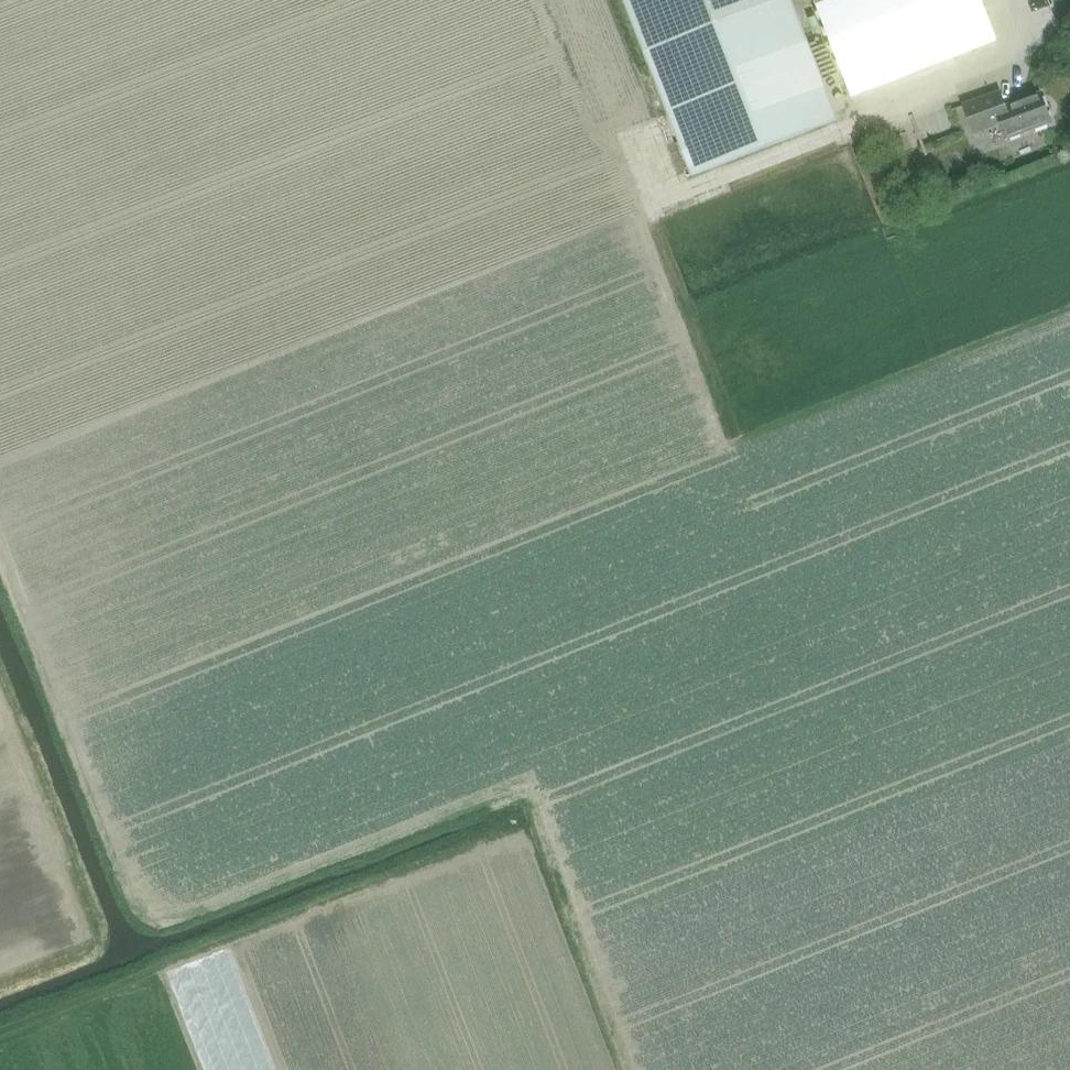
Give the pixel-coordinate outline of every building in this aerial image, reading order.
[(645,56),(692,177),(837,121),(790,0),(623,0),(645,56)] [(979,0),(813,0),(851,98),(995,42),(979,0)] [(1001,125),(1007,141),(1050,124),(1039,96),(997,111),(992,97),(964,108),(970,123),(984,118),(989,129),(1001,125)]
